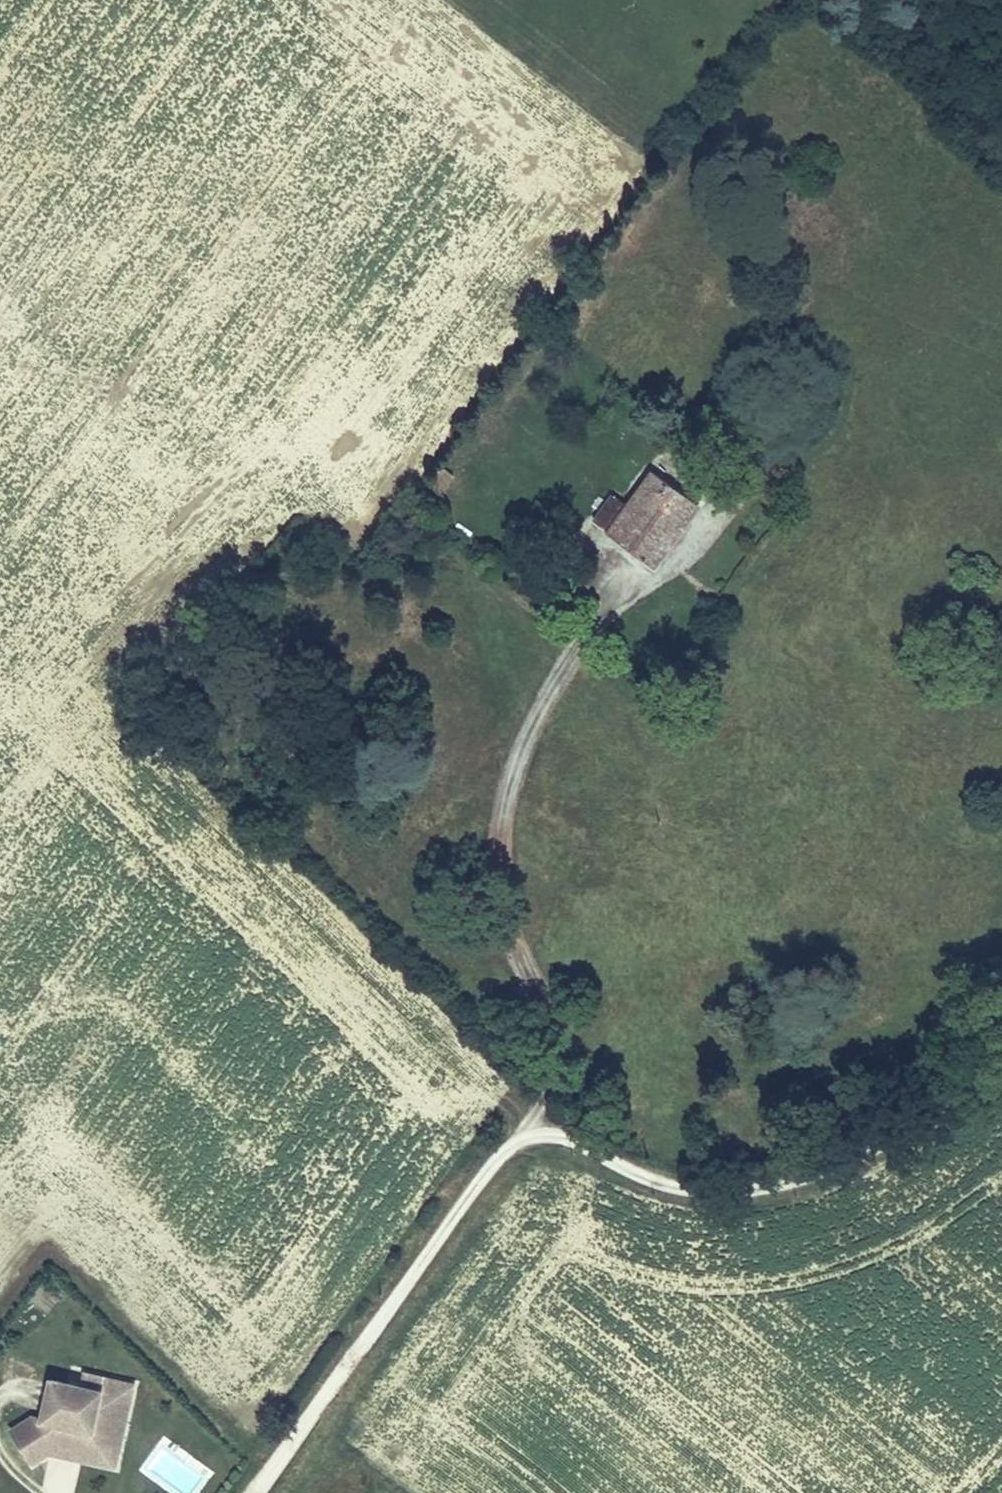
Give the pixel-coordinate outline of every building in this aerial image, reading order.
[(696,502),(652,469),(620,505),(603,493),(588,513),(651,559),(696,502)] [(133,1395),(135,1383),(84,1371),(81,1383),(133,1395)] [(121,1447),(133,1395),(81,1383),(50,1376),(40,1419),(33,1417),(12,1431),(34,1464),(51,1454),(63,1446),(76,1449),(83,1461),(102,1465),(107,1444),(121,1447)] [(116,1469),(121,1447),(107,1444),(102,1465),(116,1469)] [(142,1472),(176,1492),(197,1492),(208,1476),(158,1445),(142,1472)] [(83,1461),(76,1449),(63,1446),(51,1454),(83,1461)]
